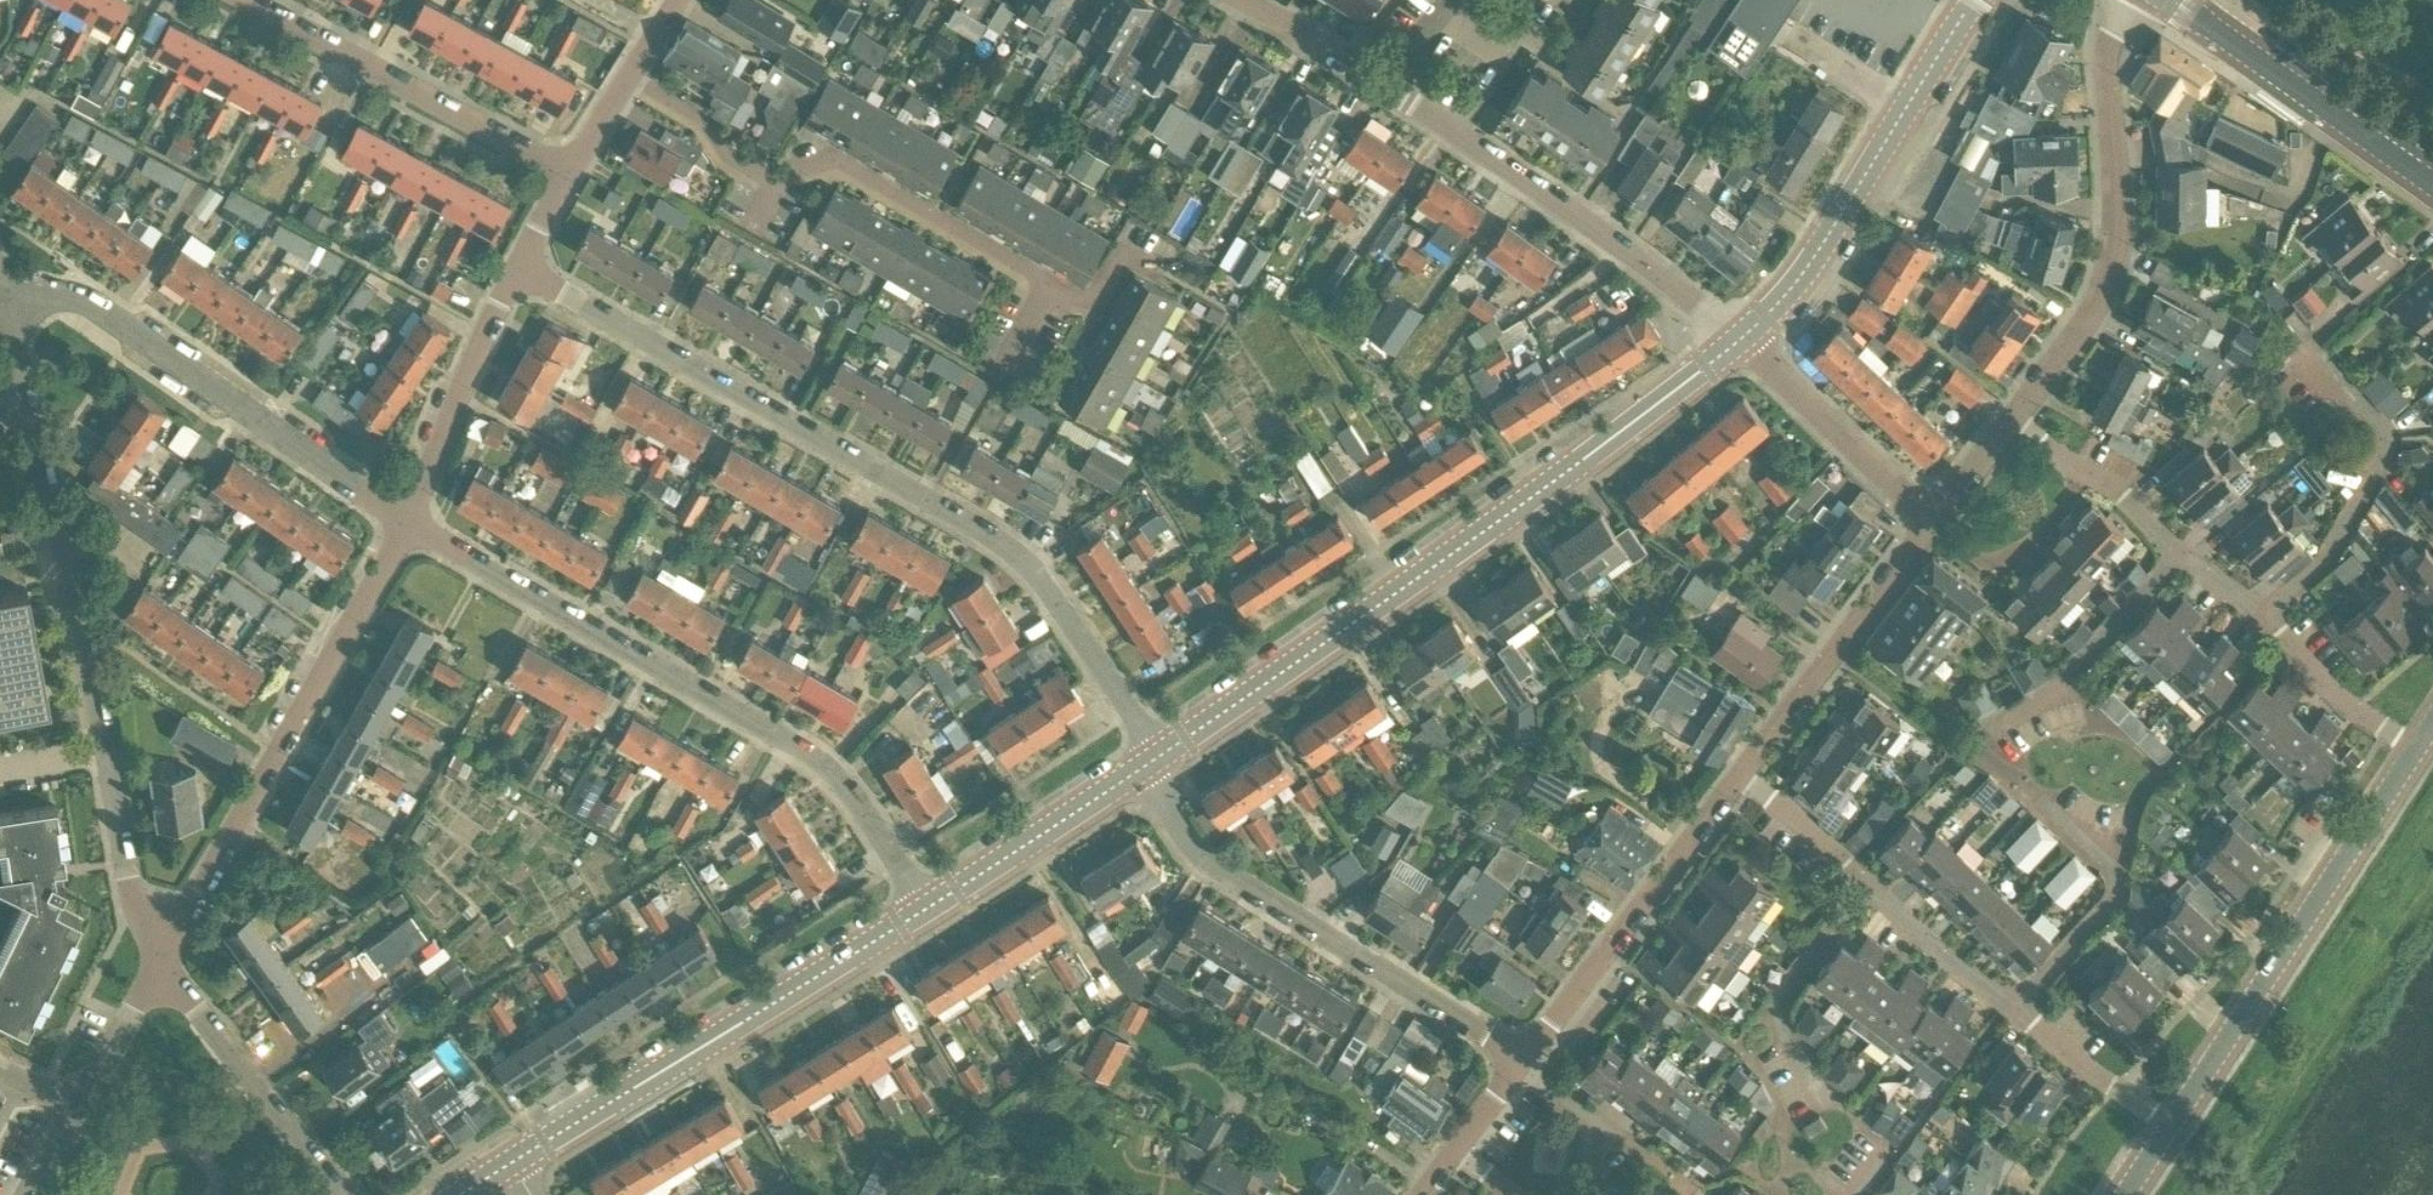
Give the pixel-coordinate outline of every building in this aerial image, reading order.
[(45,5),(35,0),(34,0),(27,13),(37,19),(45,5)] [(98,0),(66,0),(90,14),(98,0)] [(130,0),(98,0),(90,14),(83,26),(88,29),(92,31),(99,18),(116,28),(130,0)] [(376,0),(356,0),(371,8),(376,0)] [(452,13),(428,0),(427,0),(410,29),(436,43),(452,13)] [(528,3),(523,0),(516,0),(510,10),(521,16),(528,3)] [(812,85),(824,65),(782,41),(785,34),(773,27),(780,14),(756,0),(729,0),(720,15),(781,52),(775,63),(812,85)] [(817,23),(845,39),(863,8),(849,0),(831,0),(817,23)] [(907,13),(915,0),(903,0),(907,13)] [(907,13),(922,22),(934,0),(915,0),(907,13)] [(1003,34),(1016,8),(1016,7),(1002,0),(989,27),(1003,34)] [(1045,0),(1020,0),(1016,7),(1016,8),(1035,19),(1045,0)] [(1035,19),(1050,27),(1053,28),(1069,0),(1045,0),(1035,19)] [(1130,0),(1106,0),(1105,1),(1105,0),(1099,0),(1078,38),(1101,51),(1130,0)] [(1101,51),(1113,58),(1079,116),(1093,125),(1106,105),(1135,54),(1130,51),(1138,36),(1134,34),(1150,6),(1140,0),(1130,0),(1101,51)] [(1340,2),(1367,18),(1378,0),(1341,0),(1340,2)] [(1592,25),(1631,51),(1645,29),(1602,0),(1599,0),(1593,9),(1600,14),(1592,25)] [(1645,29),(1660,7),(1653,2),(1650,0),(1602,0),(1645,29)] [(1689,16),(1693,19),(1635,106),(1646,113),(1695,39),(1747,72),(1782,19),(1785,14),(1795,0),(1700,0),(1689,16)] [(513,30),(521,16),(510,10),(503,24),(513,30)] [(572,25),(596,39),(603,25),(579,12),(572,25)] [(30,32),(37,19),(27,13),(19,26),(30,32)] [(477,26),(452,13),(436,43),(461,56),(477,26)] [(2037,66),(2064,80),(2072,64),(2060,57),(2069,39),(2028,17),(2011,52),(2037,66)] [(730,71),(741,52),(688,19),(676,39),(730,71)] [(1152,64),(1135,54),(1106,105),(1123,115),(1143,79),(1162,90),(1167,82),(1164,80),(1194,30),(1176,19),(1152,60),(1154,61),(1152,64)] [(181,65),(196,35),(171,21),(155,51),(181,65)] [(88,29),(83,26),(78,23),(70,37),(81,43),(88,29)] [(571,43),(578,30),(567,24),(560,38),(571,43)] [(1631,51),(1592,25),(1585,37),(1578,32),(1571,43),(1616,72),(1631,51)] [(502,40),(477,26),(461,56),(486,69),(502,40)] [(859,27),(852,46),(884,57),(891,38),(859,27)] [(1063,34),(1053,28),(1050,27),(1036,52),(1048,59),(1063,34)] [(1194,30),(1164,80),(1167,82),(1181,90),(1188,80),(1190,81),(1212,41),(1194,30)] [(1063,34),(1048,59),(1039,75),(1053,83),(1076,42),(1063,34)] [(29,35),(23,48),(33,54),(40,41),(29,35)] [(205,78),(221,49),(196,35),(181,65),(205,78)] [(940,35),(931,51),(942,57),(951,41),(940,35)] [(2150,121),(2180,135),(2188,120),(2181,115),(2197,91),(2199,92),(2213,70),(2161,36),(2147,57),(2148,58),(2131,83),(2160,102),(2150,121)] [(74,56),(81,43),(70,37),(63,50),(74,56)] [(563,57),(571,43),(560,38),(553,51),(563,57)] [(730,71),(676,39),(664,59),(716,90),(710,101),(716,104),(711,113),(727,122),(751,83),(730,71)] [(52,61),(59,46),(47,40),(40,55),(52,61)] [(526,53),(502,40),(486,69),(511,83),(526,53)] [(1616,72),(1571,43),(1564,53),(1571,57),(1563,69),(1601,95),(1616,72)] [(1188,110),(1168,142),(1167,145),(1182,153),(1197,129),(1209,137),(1218,124),(1259,59),(1241,47),(1217,86),(1219,87),(1211,100),(1215,103),(1207,116),(1205,114),(1202,119),(1188,110)] [(230,91),(246,62),(221,49),(205,78),(230,91)] [(2008,77),(1998,95),(2017,105),(2037,66),(2011,52),(2000,74),(2008,77)] [(106,94),(124,61),(109,53),(92,86),(106,94)] [(526,53),(511,83),(535,96),(551,67),(526,53)] [(1276,70),(1259,59),(1218,124),(1234,134),(1250,108),(1252,109),(1276,70)] [(862,81),(870,67),(861,61),(853,75),(862,81)] [(255,105),(271,75),(246,62),(230,91),(255,105)] [(812,85),(775,63),(773,62),(758,87),(759,89),(771,96),(769,99),(780,105),(791,88),(805,97),(812,85)] [(2037,66),(2017,105),(2034,114),(2045,91),(2055,96),(2064,80),(2037,66)] [(577,81),(551,67),(535,96),(561,110),(577,81)] [(879,72),(870,67),(862,81),(871,86),(879,72)] [(1528,125),(1558,80),(1547,73),(1543,79),(1531,72),(1505,110),(1528,125)] [(172,94),(179,80),(168,74),(161,88),(172,94)] [(280,118),(296,89),(271,75),(255,105),(280,118)] [(831,135),(856,93),(830,78),(806,120),(831,135)] [(1754,100),(1762,87),(1749,79),(1741,92),(1754,100)] [(1568,87),(1558,80),(1528,125),(1550,139),(1575,101),(1564,93),(1568,87)] [(1290,146),(1319,96),(1302,86),(1278,124),(1280,126),(1274,136),(1290,145),(1290,146)] [(1762,87),(1754,100),(1767,108),(1775,95),(1762,87)] [(164,107),(172,94),(161,88),(154,101),(164,107)] [(780,105),(769,99),(764,108),(768,122),(757,139),(759,141),(773,150),(805,97),(791,88),(780,105)] [(305,132),(321,102),(296,89),(280,118),(305,132)] [(1967,124),(1950,155),(1963,162),(1979,171),(1989,152),(1997,156),(2012,155),(2023,135),(2027,127),(2034,114),(2017,105),(1998,95),(1991,91),(1983,106),(1980,113),(1971,108),(1963,122),(1967,124)] [(912,111),(920,97),(911,92),(902,106),(912,111)] [(1799,119),(1826,135),(1843,109),(1816,92),(1799,119)] [(856,93),(831,135),(857,149),(881,107),(856,93)] [(1290,146),(1290,145),(1279,162),(1297,173),(1307,156),(1305,154),(1311,145),(1313,146),(1337,107),(1319,96),(1290,146)] [(929,102),(920,97),(912,111),(921,117),(929,102)] [(1168,142),(1188,110),(1170,100),(1152,133),(1168,142)] [(221,120),(229,107),(218,101),(211,115),(221,120)] [(1575,101),(1550,139),(1571,154),(1601,109),(1591,102),(1587,108),(1575,101)] [(36,104),(28,117),(54,135),(62,123),(36,104)] [(166,139),(176,112),(160,106),(150,134),(166,139)] [(881,107),(857,149),(882,164),(906,122),(881,107)] [(1601,109),(1571,154),(1594,169),(1619,130),(1607,122),(1612,116),(1601,109)] [(83,141),(93,123),(71,112),(62,130),(83,141)] [(1618,153),(1621,155),(1632,163),(1617,184),(1643,202),(1671,160),(1668,159),(1672,153),(1660,144),(1655,150),(1646,144),(1659,124),(1644,114),(1618,153)] [(214,134),(221,120),(211,115),(203,128),(214,134)] [(28,117),(19,129),(45,147),(54,135),(28,117)] [(2218,117),(2206,144),(2273,174),(2285,148),(2218,117)] [(1799,119),(1783,144),(1783,145),(1810,162),(1826,135),(1799,119)] [(961,121),(953,134),(963,140),(971,127),(961,121)] [(2180,135),(2150,121),(2156,151),(2159,165),(2158,222),(2204,223),(2204,222),(2218,222),(2220,185),(2205,185),(2205,165),(2192,164),(2190,149),(2188,141),(2180,135)] [(931,136),(906,122),(882,164),(907,178),(931,136)] [(370,166),(386,137),(360,123),(345,152),(370,166)] [(1370,169),(1390,140),(1366,123),(1345,151),(1370,169)] [(305,132),(301,139),(314,146),(322,130),(310,124),(305,132)] [(108,154),(118,136),(98,126),(89,143),(108,154)] [(271,147),(278,134),(267,128),(260,141),(271,147)] [(19,129),(11,141),(37,159),(39,155),(45,147),(19,129)] [(664,180),(671,168),(682,174),(688,173),(695,161),(705,167),(709,160),(702,149),(703,149),(678,134),(670,146),(641,129),(625,157),(664,180)] [(2023,135),(2012,155),(2017,155),(2018,165),(2060,162),(2060,168),(2076,167),(2078,167),(2076,132),(2023,135)] [(137,147),(118,136),(108,154),(128,164),(137,147)] [(931,136),(907,178),(933,193),(957,151),(931,136)] [(1036,136),(1027,151),(1036,156),(1045,142),(1036,136)] [(386,137),(370,166),(395,179),(410,150),(386,137)] [(1224,185),(1247,146),(1231,137),(1208,175),(1224,185)] [(1772,137),(1755,163),(1739,154),(1731,167),(1744,174),(1756,182),(1764,170),(1794,188),(1810,162),(1783,145),(1783,144),(1772,137)] [(996,159),(1005,146),(994,140),(986,153),(996,159)] [(1390,140),(1370,169),(1394,185),(1414,157),(1390,140)] [(37,159),(11,141),(3,153),(27,169),(29,171),(37,159)] [(164,153),(182,162),(188,150),(170,141),(164,153)] [(264,161),(271,147),(260,141),(253,155),(264,161)] [(1155,141),(1150,150),(1158,155),(1164,146),(1155,141)] [(1675,179),(1677,181),(1688,188),(1711,153),(1699,145),(1675,179)] [(1247,146),(1224,185),(1240,195),(1263,156),(1247,146)] [(1084,149),(1070,173),(1095,188),(1109,163),(1084,149)] [(410,150),(395,179),(419,192),(435,163),(410,150)] [(159,181),(169,163),(148,152),(139,170),(159,181)] [(29,171),(27,169),(13,188),(39,206),(58,179),(44,169),(49,162),(39,155),(37,159),(29,171)] [(1991,177),(1979,171),(1963,162),(1955,177),(1984,192),(1991,177)] [(2060,162),(2018,165),(2018,169),(2001,171),(2002,192),(2036,189),(2036,187),(2077,186),(2076,167),(2060,168),(2060,162)] [(169,163),(159,181),(180,192),(189,174),(169,163)] [(435,163),(419,192),(444,206),(460,176),(435,163)] [(982,222),(1006,180),(980,164),(956,207),(982,222)] [(1037,184),(1045,169),(1037,164),(1028,179),(1037,184)] [(58,179),(39,206),(63,223),(82,195),(70,187),(78,175),(66,167),(58,179)] [(1744,174),(1731,167),(1723,179),(1736,186),(1744,174)] [(1054,175),(1045,169),(1037,184),(1046,189),(1054,175)] [(1442,217),(1461,189),(1437,172),(1418,200),(1442,217)] [(361,195),(368,181),(358,176),(350,189),(361,195)] [(460,176),(444,206),(469,219),(485,190),(460,176)] [(1984,192),(1955,177),(1949,189),(1977,205),(1984,192)] [(1032,194),(1006,180),(982,222),(1007,236),(1032,194)] [(1327,189),(1319,184),(1312,181),(1300,201),(1315,209),(1327,189)] [(609,188),(602,201),(615,209),(622,195),(609,188)] [(242,215),(251,199),(231,189),(223,205),(242,215)] [(354,208),(361,195),(350,189),(343,203),(354,208)] [(837,246),(862,204),(836,189),(811,231),(837,246)] [(1461,189),(1442,217),(1466,234),(1486,206),(1461,189)] [(1949,189),(1942,202),(1971,218),(1977,207),(1977,205),(1949,189)] [(485,190),(469,219),(494,233),(510,203),(485,190)] [(1089,210),(1098,196),(1089,190),(1080,205),(1089,210)] [(1704,198),(1700,202),(1699,203),(1684,192),(1665,217),(1689,236),(1709,211),(1708,210),(1713,205),(1704,198)] [(1751,204),(1775,219),(1784,207),(1760,192),(1751,204)] [(1057,209),(1032,194),(1007,236),(1032,251),(1057,209)] [(82,195),(63,223),(86,239),(105,211),(82,195)] [(667,219),(674,205),(659,196),(651,210),(667,219)] [(1098,196),(1089,210),(1099,216),(1107,201),(1098,196)] [(1337,217),(1347,203),(1337,196),(1327,210),(1337,217)] [(2341,260),(2376,230),(2349,197),(2302,238),(2313,251),(2325,240),(2341,260)] [(106,212),(105,211),(86,239),(110,255),(128,227),(116,219),(125,206),(114,199),(106,212)] [(270,209),(251,199),(242,215),(262,226),(270,209)] [(411,222),(418,208),(407,202),(400,216),(411,222)] [(1964,231),(1971,218),(1942,202),(1934,216),(1964,231)] [(1347,203),(1337,217),(1347,223),(1357,210),(1347,203)] [(338,218),(312,204),(304,218),(330,232),(338,218)] [(862,204),(837,246),(863,260),(887,218),(862,204)] [(691,214),(674,205),(667,219),(682,228),(691,214)] [(1971,218),(1964,231),(1963,232),(1981,238),(1982,238),(1989,213),(1987,212),(1977,207),(1971,218)] [(1057,209),(1032,251),(1058,265),(1082,223),(1057,209)] [(1709,211),(1689,236),(1712,253),(1711,255),(1712,256),(1733,229),(1709,211)] [(2034,240),(2069,250),(2078,222),(2043,211),(2034,240)] [(1989,212),(1989,213),(1982,238),(1994,242),(2002,216),(1989,212)] [(1410,223),(1407,222),(1396,214),(1376,243),(1390,252),(1410,223)] [(128,227),(110,255),(134,272),(153,245),(140,236),(149,223),(137,215),(128,227)] [(403,235),(411,222),(400,216),(393,229),(403,235)] [(1734,228),(1733,229),(1712,256),(1737,275),(1758,247),(1754,243),(1760,236),(1759,229),(1744,216),(1735,228),(1734,228)] [(2002,216),(1994,242),(2006,245),(2010,233),(2021,236),(2025,224),(2002,216)] [(912,233),(887,218),(863,260),(888,275),(912,233)] [(1506,274),(1532,237),(1507,220),(1486,249),(1501,260),(1496,267),(1506,274)] [(283,258),(299,232),(279,222),(271,239),(265,248),(283,258)] [(1108,238),(1082,223),(1058,265),(1083,280),(1108,238)] [(604,264),(618,240),(590,224),(576,248),(604,264)] [(1930,246),(1902,228),(1901,230),(1884,258),(1912,275),(1930,246)] [(460,248),(467,235),(457,229),(449,242),(460,248)] [(2267,229),(2266,243),(2275,244),(2276,230),(2267,229)] [(2376,230),(2341,260),(2358,280),(2347,290),(2357,302),(2404,263),(2376,230)] [(719,263),(727,251),(732,240),(733,239),(717,231),(704,254),(719,263)] [(299,232),(283,258),(309,272),(316,263),(317,262),(324,246),(319,243),(319,242),(299,232)] [(912,233),(888,275),(913,290),(937,248),(912,233)] [(2010,233),(2006,245),(2017,249),(2018,247),(2031,251),(2026,267),(2061,278),(2069,250),(2034,240),(2021,236),(2010,233)] [(1532,237),(1506,274),(1518,283),(1523,276),(1536,284),(1557,255),(1532,237)] [(1248,282),(1268,248),(1250,238),(1230,271),(1248,282)] [(795,259),(796,258),(803,245),(793,239),(785,253),(795,259)] [(646,255),(618,240),(604,264),(632,280),(646,255)] [(750,265),(757,251),(741,241),(739,244),(733,255),(733,256),(750,265)] [(453,262),(460,248),(449,242),(442,256),(453,262)] [(1408,265),(1418,250),(1408,243),(1398,258),(1408,265)] [(185,291),(205,262),(180,245),(160,274),(185,291)] [(325,245),(324,246),(317,262),(337,273),(345,256),(325,245)] [(1338,285),(1359,254),(1347,246),(1325,276),(1338,285)] [(963,262),(937,248),(913,290),(938,304),(963,262)] [(1418,250),(1408,265),(1418,272),(1428,257),(1418,250)] [(757,251),(750,265),(744,274),(759,283),(764,274),(765,274),(773,260),(757,251)] [(674,271),(646,255),(632,280),(660,296),(674,271)] [(1964,281),(1952,298),(1966,307),(1978,290),(1978,289),(1986,278),(1994,284),(2004,271),(1985,256),(1965,281),(1964,281)] [(2166,281),(2174,267),(2155,257),(2148,271),(2166,281)] [(1912,275),(1884,258),(1867,286),(1867,285),(1866,287),(1894,304),(1912,275)] [(229,278),(205,262),(185,291),(209,307),(229,278)] [(988,277),(963,262),(938,304),(964,319),(988,277)] [(1404,270),(1391,262),(1380,279),(1392,287),(1404,270)] [(2432,320),(2432,268),(2431,266),(2385,304),(2396,318),(2408,309),(2424,328),(2432,320)] [(846,287),(855,272),(846,267),(837,282),(846,287)] [(411,269),(406,279),(418,286),(423,276),(411,269)] [(1950,271),(1938,289),(1952,298),(1964,281),(1950,271)] [(864,278),(855,272),(846,287),(855,292),(864,278)] [(1290,284),(1268,272),(1258,288),(1280,300),(1290,284)] [(805,296),(813,282),(797,273),(789,288),(805,296)] [(1135,275),(1121,300),(1163,325),(1178,299),(1135,275)] [(253,295),(229,278),(209,307),(233,324),(253,295)] [(350,296),(366,307),(378,289),(363,278),(350,296)] [(430,293),(445,301),(453,287),(438,278),(430,293)] [(718,319),(731,296),(704,280),(690,303),(718,319)] [(813,282),(805,296),(821,305),(829,291),(813,282)] [(253,295),(233,324),(257,341),(277,312),(267,305),(274,294),(261,285),(254,296),(253,295)] [(1952,298),(1938,289),(1927,306),(1940,315),(1952,298)] [(1394,292),(1367,332),(1395,351),(1422,311),(1394,292)] [(1478,313),(1488,299),(1478,292),(1468,307),(1478,313)] [(2154,292),(2144,311),(2214,350),(2215,348),(2201,341),(2211,323),(2154,292)] [(2304,292),(2291,303),(2305,320),(2319,309),(2304,292)] [(1580,300),(1588,313),(1598,307),(1590,293),(1580,300)] [(1992,320),(2018,340),(2039,313),(2012,293),(1992,320)] [(898,315),(906,300),(897,295),(889,310),(898,315)] [(366,307),(350,296),(337,315),(353,326),(366,307)] [(759,311),(731,296),(718,319),(746,334),(759,311)] [(1861,297),(1849,315),(1875,334),(1888,316),(1861,297)] [(1966,307),(1952,298),(1940,315),(1955,325),(1966,307)] [(887,342),(898,322),(871,306),(870,307),(856,299),(843,323),(858,331),(867,315),(878,320),(871,333),(887,342)] [(1497,306),(1488,299),(1478,313),(1488,320),(1497,306)] [(906,300),(898,315),(907,320),(915,306),(906,300)] [(1121,300),(1106,326),(1148,350),(1163,325),(1121,300)] [(1588,313),(1580,300),(1569,306),(1578,319),(1588,313)] [(1225,312),(1212,304),(1206,315),(1219,322),(1225,312)] [(406,315),(414,320),(405,334),(433,353),(450,328),(422,309),(421,310),(413,305),(406,315)] [(787,327),(759,311),(746,334),(773,350),(787,327)] [(2231,362),(2223,357),(2213,352),(2214,350),(2144,311),(2134,328),(2157,340),(2152,351),(2170,361),(2178,346),(2208,363),(2203,372),(2206,373),(2201,383),(2214,390),(2219,381),(2231,362)] [(302,329),(277,312),(257,341),(282,358),(302,329)] [(1645,314),(1628,325),(1643,347),(1660,337),(1645,314)] [(1477,346),(1503,329),(1494,316),(1468,333),(1477,346)] [(536,342),(564,357),(571,361),(584,339),(549,320),(536,342)] [(2018,340),(1992,320),(1972,346),(1960,337),(1949,350),(1974,368),(1982,356),(1998,367),(2018,340)] [(2424,328),(2432,339),(2432,320),(2424,328)] [(325,322),(312,340),(328,352),(341,334),(325,322)] [(914,330),(898,322),(887,342),(903,351),(914,330)] [(1628,325),(1627,323),(1603,338),(1621,366),(1645,351),(1643,347),(1628,325)] [(2261,334),(2241,323),(2234,336),(2255,347),(2261,334)] [(1837,375),(1865,346),(1842,324),(1815,354),(1837,375)] [(1900,351),(1912,334),(1899,324),(1886,341),(1900,351)] [(1148,350),(1106,326),(1092,351),(1134,375),(1148,350)] [(787,327),(773,350),(802,366),(816,343),(787,327)] [(946,342),(956,348),(964,334),(953,329),(946,342)] [(433,353),(405,334),(388,358),(416,377),(433,353)] [(1926,344),(1912,334),(1900,351),(1913,361),(1926,344)] [(2243,369),(2255,347),(2234,336),(2223,357),(2231,362),(2243,369)] [(1621,366),(1603,338),(1582,351),(1600,379),(1621,366)] [(328,352),(312,340),(299,359),(315,370),(328,352)] [(532,340),(515,370),(547,389),(564,357),(536,342),(532,340)] [(1865,346),(1837,375),(1859,395),(1881,372),(1888,365),(1866,345),(1865,346)] [(1511,359),(1503,346),(1493,352),(1501,365),(1511,359)] [(952,359),(935,350),(927,364),(944,373),(952,359)] [(1134,375),(1092,351),(1077,376),(1119,400),(1134,375)] [(1600,379),(1582,351),(1560,365),(1577,392),(1593,382),(1594,383),(1600,379)] [(1501,365),(1493,352),(1483,358),(1491,371),(1501,365)] [(2141,401),(2144,403),(2151,391),(2150,385),(2159,383),(2163,374),(2149,367),(2123,353),(2108,382),(2133,396),(2141,400),(2141,401)] [(1178,354),(1173,364),(1187,372),(1192,362),(1178,354)] [(416,377),(388,358),(371,382),(400,402),(416,377)] [(856,397),(869,374),(841,358),(828,381),(856,397)] [(1187,372),(1173,364),(1167,373),(1182,381),(1187,372)] [(1560,365),(1537,379),(1555,407),(1561,404),(1560,403),(1577,392),(1560,365)] [(1944,383),(1971,403),(1984,385),(1957,366),(1944,383)] [(2366,384),(2379,399),(2397,385),(2383,369),(2366,384)] [(547,389),(515,370),(498,399),(530,418),(547,389)] [(1881,372),(1859,395),(1881,416),(1903,393),(1881,372)] [(869,374),(856,397),(884,413),(897,389),(869,374)] [(642,419),(658,390),(631,375),(614,403),(642,419)] [(1119,400),(1077,376),(1062,402),(1104,426),(1119,400)] [(967,400),(975,406),(990,382),(982,377),(967,400)] [(1555,407),(1537,379),(1518,391),(1536,419),(1555,407)] [(400,402),(371,382),(356,405),(324,383),(311,403),(360,437),(372,419),(382,427),(400,402)] [(2156,409),(2144,403),(2141,401),(2141,400),(2133,396),(2108,382),(2092,412),(2117,426),(2126,408),(2135,413),(2134,414),(2149,422),(2156,409)] [(897,389),(884,413),(911,429),(925,405),(897,389)] [(122,415),(151,435),(168,410),(139,390),(122,415)] [(576,411),(582,398),(568,390),(561,402),(576,411)] [(685,406),(658,390),(642,419),(668,435),(685,406)] [(1536,419),(1518,391),(1493,407),(1510,436),(1536,419)] [(1925,413),(1903,393),(1881,416),(1903,436),(1925,413)] [(1026,420),(1034,405),(1018,396),(1010,410),(1026,420)] [(1445,426),(1429,402),(1418,409),(1410,397),(1400,404),(1424,441),(1445,426)] [(591,419),(598,407),(582,398),(576,411),(591,419)] [(1744,398),(1720,418),(1745,448),(1769,428),(1744,398)] [(2195,411),(2176,400),(2168,413),(2186,424),(2195,411)] [(954,421),(925,405),(911,429),(940,445),(954,421)] [(1050,414),(1034,405),(1026,420),(1042,429),(1050,414)] [(685,406),(668,435),(696,451),(713,422),(685,406)] [(1145,415),(1160,423),(1165,414),(1150,406),(1145,415)] [(1947,434),(1925,413),(1903,436),(1926,457),(1947,434)] [(122,415),(105,440),(134,459),(151,435),(122,415)] [(1160,423),(1145,415),(1140,424),(1155,432),(1160,423)] [(1745,448),(1720,418),(1697,437),(1722,467),(1745,448)] [(498,448),(506,424),(491,420),(483,443),(498,448)] [(1379,465),(1370,450),(1369,451),(1351,423),(1338,432),(1356,460),(1359,457),(1369,472),(1379,465)] [(1444,445),(1459,468),(1486,450),(1471,427),(1444,445)] [(623,451),(632,436),(621,430),(613,445),(623,451)] [(2142,462),(2150,451),(2149,451),(2152,444),(2140,437),(2137,444),(2113,430),(2107,442),(2142,462)] [(186,451),(202,462),(216,442),(200,431),(186,451)] [(1722,467),(1697,437),(1674,456),(1699,487),(1722,467)] [(134,459),(105,440),(88,465),(98,472),(88,488),(112,505),(125,486),(119,482),(128,469),(131,472),(138,462),(134,459)] [(1459,468),(1444,445),(1432,453),(1425,441),(1409,452),(1416,463),(1417,463),(1432,485),(1459,468)] [(742,488),(759,459),(732,443),(715,472),(742,488)] [(990,482),(1003,459),(975,443),(961,466),(990,482)] [(2186,500),(2237,456),(2230,449),(2215,461),(2204,448),(2197,454),(2188,443),(2168,460),(2177,471),(2164,481),(2169,487),(2171,489),(2172,489),(2174,489),(2175,489),(2176,488),(2186,500)] [(1380,444),(1370,450),(1379,465),(1389,458),(1380,444)] [(545,475),(558,454),(543,445),(531,467),(545,475)] [(615,466),(623,451),(613,445),(604,460),(615,466)] [(1319,492),(1335,483),(1312,445),(1297,454),(1319,492)] [(1095,446),(1079,474),(1113,492),(1128,465),(1095,446)] [(2396,462),(2412,461),(2410,446),(2402,446),(2396,462)] [(658,452),(648,468),(660,475),(670,459),(658,452)] [(558,454),(545,475),(560,483),(572,462),(558,454)] [(166,482),(181,492),(194,474),(191,472),(196,466),(180,455),(176,461),(178,463),(166,482)] [(214,484),(214,485),(206,496),(216,503),(225,492),(238,501),(258,473),(233,456),(213,484),(214,484)] [(1699,487),(1674,456),(1651,475),(1676,506),(1699,487)] [(2200,524),(2251,480),(2242,469),(2245,466),(2237,456),(2186,500),(2195,511),(2194,512),(2194,514),(2194,515),(2194,516),(2195,518),(2200,524)] [(786,474),(759,459),(742,488),(769,504),(786,474)] [(1031,474),(1003,459),(990,482),(1018,498),(1031,474)] [(481,463),(475,473),(489,481),(495,472),(481,463)] [(1416,463),(1391,480),(1406,503),(1432,485),(1417,463),(1416,463)] [(1037,464),(1031,474),(1018,498),(1047,514),(1066,480),(1037,464)] [(1766,472),(1786,496),(1794,489),(1774,465),(1766,472)] [(1786,496),(1766,472),(1758,479),(1777,503),(1786,496)] [(258,473),(238,501),(263,518),(282,490),(258,473)] [(486,517),(502,489),(489,481),(475,473),(459,502),(486,517)] [(1794,497),(1807,508),(1827,484),(1815,473),(1794,497)] [(813,489),(786,474),(769,504),(796,519),(813,489)] [(1676,506),(1651,475),(1627,495),(1653,525),(1676,506)] [(2326,475),(2314,485),(2321,495),(2333,484),(2326,475)] [(598,506),(611,484),(596,476),(584,498),(598,506)] [(1286,495),(1300,517),(1311,510),(1288,476),(1277,484),(1285,495),(1286,495)] [(1125,518),(1157,493),(1144,477),(1112,501),(1125,518)] [(659,478),(652,489),(651,490),(676,504),(683,492),(659,478)] [(1406,503),(1391,480),(1364,498),(1379,521),(1406,503)] [(181,492),(166,482),(153,500),(169,511),(181,492)] [(611,484),(598,506),(613,514),(625,493),(611,484)] [(125,486),(112,505),(106,512),(118,520),(137,494),(125,486)] [(528,504),(502,489),(486,517),(512,532),(528,504)] [(813,489),(796,519),(824,535),(841,505),(813,489)] [(2425,489),(2412,500),(2432,526),(2432,498),(2425,489)] [(306,507),(282,490),(263,518),(287,535),(306,507)] [(2250,555),(2312,502),(2305,493),(2295,502),(2295,503),(2278,516),(2268,503),(2228,537),(2233,543),(2235,544),(2236,545),(2238,544),(2239,544),(2240,543),(2250,555)] [(149,503),(137,494),(118,520),(130,529),(149,503)] [(676,515),(690,524),(702,502),(688,494),(676,515)] [(1286,495),(1285,495),(1276,501),(1290,524),(1300,517),(1286,495)] [(1807,508),(1794,497),(1784,510),(1796,520),(1807,508)] [(1823,502),(1815,514),(1861,549),(1879,524),(1851,501),(1840,515),(1823,502)] [(2124,532),(2091,502),(2078,515),(2073,510),(2067,516),(2105,552),(2124,532)] [(2264,579),(2293,554),(2303,546),(2293,534),(2309,521),(2313,517),(2306,508),(2312,503),(2312,502),(2250,555),(2259,566),(2258,567),(2258,568),(2258,570),(2258,571),(2259,573),(2264,579)] [(149,503),(130,529),(142,537),(161,511),(149,503)] [(728,524),(737,509),(726,503),(718,518),(728,524)] [(1720,510),(1741,535),(1749,528),(1729,503),(1720,510)] [(555,519),(528,504),(512,532),(538,547),(555,519)] [(287,535),(310,551),(311,551),(331,523),(306,507),(287,535)] [(879,555),(895,525),(868,510),(851,539),(879,555)] [(1741,535),(1720,510),(1711,517),(1732,542),(1741,535)] [(161,511),(142,537),(154,546),(173,520),(161,511)] [(1172,524),(1164,512),(1159,516),(1167,527),(1172,524)] [(1311,532),(1326,555),(1353,537),(1339,514),(1311,532)] [(1861,549),(1815,514),(1814,515),(1820,519),(1812,530),(1823,538),(1813,550),(1843,573),(1861,549)] [(1238,537),(1248,551),(1259,544),(1242,515),(1229,523),(1238,537)] [(1577,532),(1602,567),(1625,551),(1634,561),(1648,551),(1629,525),(1615,535),(1600,515),(1577,532)] [(2105,552),(2067,516),(2061,522),(2067,528),(2054,540),(2092,577),(2093,576),(2087,570),(2105,552)] [(728,524),(718,518),(709,533),(720,539),(728,524)] [(581,534),(555,519),(538,547),(565,563),(581,534)] [(185,528),(173,520),(154,546),(166,555),(185,528)] [(204,551),(217,532),(202,522),(189,540),(204,551)] [(311,551),(310,551),(303,561),(313,568),(320,558),(336,569),(356,541),(331,523),(311,551)] [(895,525),(879,555),(906,570),(922,541),(895,525)] [(1142,529),(1129,538),(1136,548),(1149,540),(1142,529)] [(1682,541),(1697,559),(1712,546),(1697,529),(1682,541)] [(1121,558),(1121,557),(1103,531),(1079,547),(1098,574),(1121,558)] [(217,532),(204,551),(219,562),(233,543),(217,532)] [(1311,532),(1284,549),(1299,573),(1326,555),(1311,532)] [(1602,567),(1577,532),(1553,549),(1568,570),(1555,580),(1569,600),(1573,606),(1574,605),(1575,604),(1578,609),(1588,603),(1584,598),(1587,596),(1582,589),(1591,583),(1587,578),(1602,567)] [(608,549),(581,534),(565,563),(592,578),(608,549)] [(782,555),(791,540),(780,534),(772,549),(782,555)] [(1149,540),(1136,548),(1143,559),(1155,550),(1155,549),(1162,544),(1157,537),(1150,541),(1149,540)] [(1248,551),(1238,537),(1226,544),(1236,560),(1248,551)] [(1299,573),(1284,549),(1276,538),(1259,549),(1267,560),(1257,566),(1273,590),(1299,573)] [(204,551),(189,540),(176,559),(191,570),(204,551)] [(2092,577),(2054,540),(2049,547),(2054,552),(2042,565),(2074,595),(2092,577)] [(922,541),(906,570),(934,585),(950,556),(922,541)] [(680,566),(689,551),(678,545),(669,560),(680,566)] [(2313,556),(2303,546),(2293,554),(2302,565),(2313,556)] [(2425,546),(2404,563),(2395,552),(2383,562),(2423,610),(2432,601),(2432,556),(2425,546)] [(1136,548),(1121,558),(1098,574),(1115,600),(1139,585),(1129,570),(1144,561),(1143,559),(1136,548)] [(774,570),(782,555),(772,549),(763,564),(774,570)] [(2350,549),(2331,563),(2341,577),(2360,563),(2350,549)] [(1843,573),(1813,550),(1804,562),(1798,557),(1787,572),(1771,593),(1796,612),(1814,590),(1824,597),(1843,573)] [(219,562),(204,551),(191,570),(206,581),(219,562)] [(734,560),(736,557),(725,551),(717,566),(727,572),(728,570),(734,560)] [(253,581),(264,566),(246,553),(235,569),(253,581)] [(1987,596),(1933,555),(1911,583),(1965,625),(1987,596)] [(762,575),(734,560),(728,570),(755,586),(762,575)] [(2427,615),(2423,610),(2383,562),(2382,563),(2386,568),(2374,579),(2384,590),(2365,606),(2396,642),(2427,615)] [(2147,572),(2137,563),(2127,573),(2138,583),(2147,572)] [(1505,583),(1529,617),(1554,599),(1531,565),(1505,583)] [(2074,595),(2042,565),(2030,578),(2024,572),(2018,578),(2056,614),(2074,595)] [(264,566),(253,581),(271,594),(283,578),(264,566)] [(719,586),(727,572),(717,566),(708,581),(719,586)] [(861,586),(869,571),(859,566),(851,581),(861,586)] [(1273,590),(1257,566),(1230,584),(1245,608),(1273,590)] [(654,612),(671,583),(643,567),(627,597),(654,612)] [(1706,610),(1707,608),(1720,587),(1693,571),(1679,594),(1706,610)] [(2128,593),(2138,583),(2127,573),(2118,583),(2128,593)] [(972,621),(1001,602),(984,575),(955,594),(972,621)] [(239,603),(250,588),(232,576),(221,591),(239,603)] [(1195,585),(1206,601),(1218,593),(1207,576),(1195,585)] [(2056,614),(2018,578),(2013,585),(2018,590),(2005,604),(2037,634),(2056,614)] [(853,601),(861,586),(851,581),(843,595),(853,601)] [(1178,582),(1164,591),(1170,601),(1185,592),(1178,582)] [(302,616),(305,612),(314,600),(288,583),(277,599),(302,616)] [(698,598),(671,583),(654,612),(682,628),(698,598)] [(1529,617),(1505,583),(1480,601),(1503,635),(1529,617)] [(1965,625),(1911,583),(1889,612),(1942,654),(1965,625)] [(1139,585),(1115,600),(1133,627),(1156,611),(1156,610),(1147,597),(1139,585)] [(149,631),(168,603),(143,586),(124,614),(149,631)] [(886,603),(898,610),(907,594),(895,587),(886,603)] [(268,601),(250,588),(239,603),(257,616),(268,601)] [(48,708),(27,589),(0,594),(0,716),(48,708)] [(1185,592),(1170,601),(1177,611),(1192,602),(1185,592)] [(2109,613),(2119,602),(2109,592),(2099,603),(2109,613)] [(801,614),(810,600),(799,594),(790,608),(801,614)] [(698,598),(682,628),(709,643),(726,614),(698,598)] [(2137,663),(2192,606),(2183,598),(2168,614),(2156,603),(2126,635),(2129,638),(2121,647),(2137,663)] [(1573,606),(1569,600),(1555,610),(1577,641),(1592,630),(1574,605),(1573,606)] [(1001,602),(972,621),(989,647),(1011,633),(1019,628),(1001,602)] [(193,619),(168,603),(149,631),(173,648),(193,619)] [(288,637),(289,636),(298,623),(272,605),(262,620),(288,637)] [(2165,671),(2195,640),(2185,630),(2200,614),(2192,606),(2137,663),(2156,681),(2165,671)] [(2362,670),(2396,642),(2365,606),(2345,623),(2335,612),(2322,623),(2362,670)] [(792,629),(801,614),(790,608),(782,623),(792,629)] [(1175,639),(1156,611),(1133,627),(1151,654),(1175,639)] [(1942,654),(1889,612),(1865,642),(1920,683),(1942,654)] [(408,614),(393,641),(418,656),(434,629),(408,614)] [(1715,654),(1759,685),(1780,653),(1753,635),(1758,626),(1741,615),(1715,654)] [(217,636),(193,619),(173,648),(198,664),(217,636)] [(1452,620),(1425,640),(1448,672),(1462,663),(1470,674),(1483,665),(1452,620)] [(2093,630),(2082,620),(2073,630),(2083,640),(2093,630)] [(945,645),(959,636),(952,626),(938,635),(945,645)] [(864,650),(864,649),(870,639),(872,635),(863,630),(854,644),(864,650)] [(1639,638),(1625,630),(1612,652),(1626,660),(1639,638)] [(2073,650),(2083,640),(2073,630),(2063,640),(2073,650)] [(1020,647),(1011,633),(989,647),(980,653),(987,664),(988,664),(990,666),(1020,647)] [(1051,633),(1041,639),(1052,655),(1061,650),(1051,633)] [(2184,689),(2230,642),(2221,634),(2206,650),(2195,640),(2165,671),(2184,689)] [(930,655),(945,645),(938,635),(924,645),(930,655)] [(217,636),(198,664),(222,681),(241,652),(217,636)] [(1698,716),(1734,739),(1756,705),(1728,687),(1726,690),(1688,664),(1691,660),(1667,644),(1653,636),(1636,668),(1650,674),(1656,664),(1673,674),(1684,681),(1694,688),(1691,693),(1706,703),(1704,707),(1701,706),(1698,709),(1702,711),(1698,716)] [(764,678),(779,653),(752,637),(737,662),(764,678)] [(879,658),(886,647),(870,639),(864,649),(879,658)] [(1448,672),(1425,640),(1398,659),(1429,704),(1443,694),(1433,682),(1448,672)] [(1505,662),(1519,682),(1534,671),(1511,640),(1497,650),(1505,662)] [(393,641),(378,667),(403,682),(418,656),(393,641)] [(538,686),(554,657),(527,642),(510,671),(538,686)] [(2195,718),(2234,677),(2223,666),(2238,650),(2230,642),(2184,689),(2175,699),(2195,718)] [(855,665),(864,650),(854,644),(846,659),(855,665)] [(1010,657),(1020,673),(1036,664),(1025,648),(1010,657)] [(2049,676),(2034,651),(2022,659),(2036,683),(2049,676)] [(266,669),(241,652),(222,681),(247,698),(266,669)] [(790,693),(805,668),(779,653),(764,678),(790,693)] [(538,686),(564,701),(565,702),(581,673),(554,657),(538,686)] [(445,679),(451,666),(438,659),(431,671),(445,679)] [(2036,683),(2022,659),(2009,666),(2024,691),(2036,683)] [(1519,682),(1505,662),(1492,671),(1518,707),(1520,710),(1533,701),(1519,682)] [(990,666),(988,664),(987,664),(978,671),(985,682),(987,685),(997,678),(990,666)] [(1611,665),(1576,692),(1594,714),(1629,687),(1611,665)] [(458,687),(464,674),(451,666),(445,679),(458,687)] [(363,694),(388,708),(392,702),(403,682),(378,667),(363,694)] [(817,708),(831,683),(805,668),(790,693),(817,708)] [(909,699),(926,681),(912,669),(896,686),(909,699)] [(1045,691),(1063,718),(1085,703),(1071,683),(1063,670),(1041,684),(1045,691)] [(951,704),(985,682),(978,671),(944,694),(951,704)] [(546,736),(557,743),(560,744),(580,710),(592,717),(609,688),(581,673),(565,702),(564,701),(545,736),(546,736)] [(2248,730),(2293,683),(2285,675),(2270,691),(2258,680),(2228,711),(2248,730)] [(996,699),(1007,692),(997,678),(987,685),(996,699)] [(1368,681),(1343,698),(1362,726),(1388,708),(1368,681)] [(1684,681),(1673,698),(1662,691),(1649,712),(1694,741),(1692,744),(1720,761),(1734,739),(1698,716),(1702,711),(1698,709),(1701,706),(1704,707),(1706,703),(1691,693),(1694,688),(1684,681)] [(1998,706),(1983,681),(1972,688),(1986,713),(1998,706)] [(844,724),(858,699),(831,683),(817,708),(844,724)] [(2267,748),(2297,717),(2286,707),(2301,691),(2293,683),(2248,730),(2267,748)] [(1986,713),(1972,688),(1958,696),(1973,721),(1986,713)] [(1063,718),(1045,691),(1017,709),(1037,740),(1065,722),(1063,718)] [(363,694),(348,720),(373,735),(374,734),(379,738),(387,726),(380,722),(388,709),(388,708),(363,694)] [(986,711),(992,723),(1019,709),(1012,696),(986,711)] [(1900,723),(1865,697),(1853,712),(1846,707),(1843,712),(1835,707),(1834,708),(1884,745),(1900,723)] [(518,721),(528,704),(517,698),(510,711),(515,714),(513,717),(518,721)] [(1362,726),(1343,698),(1319,715),(1338,743),(1362,726)] [(2122,701),(2110,713),(2118,721),(2131,708),(2122,701)] [(404,718),(408,711),(392,702),(388,708),(388,709),(404,718)] [(1884,745),(1834,708),(1830,714),(1837,720),(1826,735),(1860,762),(1876,740),(1883,746),(1884,745)] [(1037,740),(1017,709),(990,728),(1004,749),(1010,758),(1037,740)] [(415,732),(422,719),(408,711),(401,724),(415,732)] [(510,734),(518,721),(513,717),(515,714),(510,711),(500,728),(510,734)] [(2287,766),(2332,719),(2323,711),(2308,727),(2297,717),(2267,748),(2287,766)] [(1424,727),(1438,747),(1451,738),(1433,712),(1420,722),(1424,727)] [(1627,725),(1636,732),(1645,719),(1635,713),(1627,725)] [(645,757),(660,730),(633,714),(618,741),(645,757)] [(1338,743),(1319,715),(1294,732),(1313,759),(1338,743)] [(224,766),(225,764),(235,745),(182,717),(171,737),(224,766)] [(2149,726),(2141,718),(2129,731),(2137,739),(2149,726)] [(435,728),(435,727),(422,719),(415,732),(429,740),(432,734),(435,728)] [(2306,786),(2336,754),(2324,743),(2340,727),(2332,719),(2287,766),(2275,777),(2295,796),(2305,785),(2306,786)] [(348,720),(333,746),(358,761),(373,735),(348,720)] [(2137,739),(2149,750),(2161,737),(2149,726),(2137,739)] [(1438,747),(1424,727),(1411,736),(1425,756),(1438,747)] [(660,730),(645,757),(672,772),(687,745),(660,730)] [(1370,739),(1388,764),(1395,759),(1378,734),(1370,739)] [(1860,762),(1826,735),(1815,748),(1807,743),(1802,750),(1845,782),(1860,762)] [(532,785),(552,752),(557,743),(546,736),(522,779),(532,785)] [(964,759),(979,749),(971,738),(957,747),(964,759)] [(1388,764),(1370,739),(1362,744),(1380,769),(1388,764)] [(2194,763),(2206,751),(2195,741),(2184,754),(2194,763)] [(1251,761),(1270,789),(1295,772),(1275,744),(1251,761)] [(714,760),(687,745),(672,772),(698,787),(714,760)] [(358,761),(333,746),(318,773),(343,787),(349,791),(356,780),(350,776),(358,761)] [(902,792),(930,773),(913,747),(884,765),(902,792)] [(964,759),(957,747),(942,756),(950,768),(964,759)] [(2341,759),(2352,769),(2362,759),(2352,749),(2341,759)] [(1832,800),(1845,782),(1802,750),(1798,756),(1804,762),(1793,777),(1800,783),(1793,793),(1819,813),(1817,817),(1833,829),(1846,811),(1832,800)] [(1920,756),(1912,767),(1924,776),(1932,765),(1920,756)] [(714,760),(698,787),(726,802),(741,775),(714,760)] [(1270,789),(1251,761),(1227,777),(1246,805),(1254,817),(1272,844),(1279,839),(1261,813),(1265,810),(1257,798),(1270,789)] [(1964,782),(1974,771),(1964,761),(1954,772),(1964,782)] [(384,785),(392,772),(378,764),(371,777),(384,785)] [(1559,807),(1573,782),(1542,765),(1528,789),(1559,807)] [(630,784),(636,772),(626,766),(617,781),(622,784),(624,781),(630,784)] [(1328,767),(1316,775),(1328,793),(1341,785),(1328,767)] [(1924,776),(1912,767),(1903,778),(1916,787),(1924,776)] [(159,826),(203,820),(196,770),(153,776),(159,826)] [(2238,779),(2229,770),(2218,782),(2228,791),(2238,779)] [(398,793),(405,780),(392,772),(384,785),(398,793)] [(318,773),(303,799),(328,814),(343,787),(318,773)] [(948,799),(930,773),(902,792),(919,818),(948,799)] [(1246,805),(1227,777),(1203,794),(1210,804),(1196,814),(1214,841),(1229,832),(1222,822),(1246,805)] [(621,799),(630,784),(624,781),(622,784),(617,781),(610,793),(621,799)] [(1319,799),(1306,782),(1294,789),(1307,809),(1308,808),(1312,812),(1323,804),(1319,799)] [(1999,803),(2009,793),(1998,783),(1988,794),(1999,803)] [(1400,784),(1391,810),(1420,821),(1430,795),(1400,784)] [(773,837),(803,818),(785,791),(756,810),(773,837)] [(1471,826),(1502,841),(1507,844),(1526,805),(1502,793),(1471,826)] [(2009,813),(2019,802),(2009,793),(1999,803),(2009,813)] [(2239,810),(2242,812),(2251,802),(2243,795),(2234,805),(2239,810)] [(1886,817),(1896,805),(1884,796),(1875,808),(1886,817)] [(328,814),(303,799),(287,826),(313,841),(328,814)] [(585,818),(605,829),(614,813),(594,802),(585,818)] [(699,808),(688,802),(679,817),(685,820),(687,816),(692,819),(699,808)] [(60,837),(55,805),(0,813),(0,846),(4,845),(9,875),(26,872),(29,895),(0,954),(0,1019),(25,1031),(80,920),(53,907),(64,885),(59,882),(57,868),(64,867),(60,837)] [(1609,807),(1593,829),(1642,866),(1659,844),(1609,807)] [(1879,826),(1886,817),(1875,808),(1866,818),(1857,828),(1867,838),(1879,826)] [(683,835),(692,819),(687,816),(685,820),(679,817),(673,829),(683,835)] [(354,838),(362,825),(348,817),(341,830),(354,838)] [(1272,844),(1254,817),(1245,824),(1263,849),(1272,844)] [(1895,874),(1936,830),(1935,829),(1929,835),(1910,817),(1880,850),(1894,863),(1889,868),(1895,874)] [(803,818),(773,837),(790,863),(820,844),(803,818)] [(2017,860),(2046,829),(2036,819),(2006,850),(2017,860)] [(421,842),(430,829),(420,822),(411,836),(421,842)] [(1371,847),(1386,854),(1399,831),(1385,822),(1371,847)] [(2164,824),(2149,840),(2158,848),(2173,832),(2164,824)] [(2264,866),(2270,860),(2233,825),(2220,838),(2205,824),(2198,832),(2247,877),(2258,866),(2259,867),(2261,868),(2264,866)] [(367,845),(375,833),(362,825),(354,838),(367,845)] [(1642,866),(1593,829),(1576,852),(1625,888),(1642,866)] [(2027,870),(2057,839),(2046,829),(2017,860),(2027,870)] [(1919,886),(1955,848),(1936,830),(1895,874),(1895,875),(1906,863),(1919,875),(1913,880),(1919,886)] [(2237,888),(2247,877),(2198,832),(2191,840),(2205,853),(2194,865),(2232,900),(2238,893),(2239,891),(2237,888)] [(1109,855),(1129,885),(1157,867),(1137,837),(1109,855)] [(750,838),(736,848),(743,859),(758,850),(750,838)] [(1529,856),(1502,841),(1483,869),(1509,888),(1519,873),(1529,856)] [(820,844),(790,863),(808,890),(837,871),(820,844)] [(1349,877),(1368,865),(1354,844),(1335,856),(1349,877)] [(1298,856),(1312,876),(1323,868),(1310,848),(1298,856)] [(1944,899),(1974,866),(1955,848),(1919,886),(1925,892),(1931,886),(1944,899)] [(1129,885),(1109,855),(1081,874),(1101,904),(1117,893),(1123,902),(1135,894),(1129,885)] [(2055,896),(2085,865),(2074,855),(2044,886),(2055,896)] [(1461,903),(1483,869),(1473,862),(1466,872),(1464,871),(1448,895),(1461,903)] [(1774,892),(1738,865),(1730,877),(1712,863),(1704,873),(1758,914),(1774,892)] [(2065,906),(2095,875),(2085,865),(2055,896),(2065,906)] [(1957,922),(1993,884),(1974,866),(1944,899),(1957,911),(1951,917),(1957,922)] [(1483,869),(1461,903),(1459,905),(1461,907),(1482,923),(1501,938),(1510,926),(1491,913),(1509,888),(1483,869)] [(572,886),(581,881),(575,872),(566,877),(572,886)] [(1413,893),(1419,888),(1390,872),(1380,886),(1363,915),(1390,931),(1407,903),(1413,893)] [(1758,914),(1704,873),(1698,882),(1716,895),(1706,908),(1742,935),(1744,933),(1758,914)] [(781,885),(775,874),(759,885),(762,890),(766,888),(769,893),(781,885)] [(1428,880),(1419,888),(1413,893),(1407,903),(1390,931),(1417,948),(1434,919),(1426,914),(1442,888),(1428,880)] [(1982,935),(2012,902),(1993,884),(1957,922),(1963,928),(1969,922),(1982,935)] [(753,904),(769,893),(766,888),(762,890),(759,885),(746,893),(753,904)] [(2217,936),(2222,930),(2175,885),(2162,898),(2157,894),(2150,901),(2200,947),(2210,936),(2211,937),(2213,937),(2215,937),(2217,936)] [(1564,889),(1555,901),(1542,891),(1532,905),(1545,915),(1545,914),(1570,932),(1589,907),(1577,898),(1564,889)] [(400,890),(387,899),(396,912),(409,903),(400,890)] [(1171,933),(1192,899),(1183,893),(1178,890),(1157,925),(1171,933)] [(1023,911),(1041,940),(1068,923),(1050,894),(1023,911)] [(660,911),(651,898),(641,905),(650,918),(660,911)] [(734,931),(738,928),(751,920),(737,900),(721,911),(734,931)] [(2189,957),(2200,947),(2150,901),(2143,909),(2157,923),(2146,934),(2184,970),(2189,964),(2190,963),(2191,962),(2191,961),(2191,960),(2191,959),(2190,959),(2189,957)] [(1995,959),(2031,921),(2012,902),(1982,935),(1995,947),(1989,953),(1995,959)] [(301,925),(314,916),(305,904),(292,914),(301,925)] [(1201,904),(1182,933),(1209,949),(1227,921),(1201,904)] [(1742,935),(1706,908),(1698,919),(1680,906),(1672,916),(1739,966),(1757,943),(1744,933),(1742,935)] [(1482,923),(1461,907),(1441,933),(1462,949),(1482,923)] [(669,924),(660,911),(650,918),(658,931),(669,924)] [(1041,940),(1023,911),(997,928),(1015,957),(1041,940)] [(301,925),(292,914),(280,923),(289,935),(301,925)] [(1545,914),(1545,915),(1527,939),(1552,957),(1570,932),(1545,914)] [(245,957),(269,940),(250,915),(227,932),(245,957)] [(496,925),(503,935),(516,926),(508,916),(496,925)] [(1739,966),(1672,916),(1666,925),(1684,938),(1674,951),(1723,987),(1724,986),(1739,966)] [(1227,921),(1209,949),(1234,965),(1252,936),(1227,921)] [(2021,972),(2051,940),(2031,921),(1995,959),(2001,964),(2007,959),(2021,972)] [(1482,923),(1462,949),(1461,951),(1478,965),(1481,962),(1491,969),(1480,983),(1494,994),(1497,990),(1515,1004),(1534,979),(1507,959),(1515,949),(1501,938),(1482,923)] [(1763,930),(1768,934),(1783,946),(1788,939),(1768,923),(1763,930)] [(1171,933),(1157,925),(1151,936),(1160,942),(1165,945),(1171,933)] [(701,926),(675,943),(691,967),(717,950),(701,926)] [(1015,957),(997,928),(971,944),(989,973),(1015,957)] [(609,944),(601,931),(590,938),(599,951),(609,944)] [(1837,995),(1876,942),(1867,935),(1854,953),(1841,943),(1814,978),(1837,995)] [(1141,955),(1160,942),(1151,936),(1136,947),(1141,955)] [(1278,952),(1252,936),(1234,965),(1259,981),(1278,952)] [(1112,937),(1098,946),(1115,972),(1129,963),(1112,937)] [(269,940),(245,957),(263,982),(287,964),(286,964),(269,940)] [(1858,1011),(1884,975),(1872,966),(1885,949),(1876,942),(1837,995),(1857,1010),(1858,1011)] [(691,967),(675,943),(649,960),(665,984),(691,967)] [(607,964),(618,957),(609,944),(599,951),(607,964)] [(971,944),(944,961),(962,990),(989,973),(971,944)] [(1723,987),(1674,951),(1666,961),(1649,948),(1636,965),(1655,979),(1659,972),(1694,998),(1701,988),(1715,998),(1723,987)] [(1162,965),(1177,974),(1187,958),(1172,949),(1162,965)] [(1072,966),(1062,950),(1051,956),(1059,969),(1065,966),(1067,969),(1072,966)] [(1278,952),(1259,981),(1284,996),(1303,968),(1278,952)] [(350,965),(346,959),(341,953),(329,962),(337,974),(350,965)] [(2165,990),(2154,980),(2163,970),(2146,954),(2137,964),(2127,954),(2114,968),(2100,954),(2093,962),(2142,1007),(2152,996),(2154,997),(2155,998),(2157,997),(2158,997),(2159,996),(2165,990)] [(263,982),(281,1006),(304,989),(295,975),(304,968),(296,956),(286,964),(287,964),(263,982)] [(436,967),(446,980),(459,970),(450,957),(436,967)] [(1129,963),(1115,972),(1122,984),(1144,970),(1136,959),(1129,963)] [(665,984),(649,960),(624,976),(640,1001),(665,984)] [(962,990),(944,961),(917,978),(935,1007),(962,990)] [(324,984),(337,974),(329,962),(316,972),(324,984)] [(2132,1018),(2142,1007),(2093,962),(2085,970),(2100,983),(2089,995),(2126,1030),(2132,1025),(2133,1023),(2133,1022),(2133,1021),(2133,1019),(2132,1018)] [(558,978),(550,965),(540,972),(548,985),(558,978)] [(1080,979),(1072,966),(1067,969),(1065,966),(1059,969),(1070,986),(1080,979)] [(1870,1039),(1918,974),(1909,967),(1896,984),(1884,975),(1858,1011),(1857,1010),(1848,1023),(1870,1039)] [(1328,984),(1303,968),(1284,996),(1310,1012),(1328,984)] [(1144,970),(1122,984),(1131,998),(1152,982),(1144,970)] [(1213,997),(1223,981),(1212,974),(1201,990),(1213,997)] [(1891,1054),(1930,1002),(1928,1001),(1925,1006),(1914,998),(1927,981),(1918,974),(1870,1039),(1891,1054)] [(624,976),(598,993),(615,1018),(640,1001),(624,976)] [(567,991),(558,978),(548,985),(557,998),(567,991)] [(1178,1014),(1190,995),(1161,978),(1150,997),(1178,1014)] [(1235,987),(1223,981),(1213,997),(1225,1005),(1235,987)] [(1328,984),(1310,1012),(1336,1029),(1354,1000),(1328,984)] [(1004,986),(999,990),(994,993),(1002,1006),(1007,1003),(1009,1006),(1014,1003),(1004,986)] [(323,1014),(304,989),(281,1006),(299,1031),(323,1014)] [(598,993),(573,1010),(589,1034),(615,1018),(598,993)] [(1661,1016),(1671,1003),(1660,994),(1650,1007),(1661,1016)] [(1924,1053),(1964,1001),(1955,994),(1941,1011),(1930,1002),(1891,1054),(1893,1056),(1898,1051),(1916,1066),(1925,1054),(1924,1053)] [(1147,1006),(1132,998),(1119,1021),(1134,1029),(1147,1006)] [(508,1012),(499,999),(489,1006),(498,1018),(508,1012)] [(1946,1070),(1972,1035),(1959,1025),(1973,1007),(1964,1001),(1924,1053),(1925,1054),(1946,1070)] [(1012,1022),(1017,1019),(1022,1016),(1014,1003),(1009,1006),(1007,1003),(1002,1006),(1012,1022)] [(1672,1024),(1682,1011),(1671,1003),(1661,1016),(1672,1024)] [(866,1021),(885,1050),(912,1034),(893,1004),(866,1021)] [(1263,1028),(1274,1012),(1261,1004),(1251,1021),(1263,1028)] [(1732,1017),(1743,1025),(1752,1013),(1741,1005),(1732,1017)] [(1805,1036),(1823,1013),(1811,1005),(1793,1028),(1805,1036)] [(961,1013),(970,1028),(982,1021),(973,1006),(961,1013)] [(1364,1041),(1380,1016),(1368,1009),(1353,1033),(1364,1041)] [(368,1036),(359,1042),(359,1041),(326,1066),(334,1077),(331,1082),(338,1091),(344,1090),(346,1093),(379,1069),(391,1060),(380,1045),(398,1032),(382,1010),(360,1026),(368,1036)] [(573,1010),(548,1027),(564,1051),(589,1034),(573,1010)] [(516,1025),(508,1012),(498,1018),(506,1031),(516,1025)] [(1285,1019),(1274,1012),(1263,1028),(1275,1035),(1285,1019)] [(1682,1030),(1690,1019),(1682,1012),(1674,1023),(1682,1030)] [(1817,1045),(1834,1022),(1823,1013),(1805,1036),(1817,1045)] [(1380,1016),(1364,1041),(1377,1048),(1392,1024),(1380,1016)] [(866,1021),(840,1037),(858,1067),(885,1050),(866,1021)] [(1404,1031),(1392,1024),(1377,1048),(1388,1055),(1404,1031)] [(1704,1045),(1713,1034),(1702,1026),(1693,1037),(1704,1045)] [(564,1051),(548,1027),(522,1043),(538,1068),(564,1051)] [(1129,1043),(1106,1030),(1085,1068),(1108,1081),(1129,1043)] [(1401,1070),(1420,1041),(1404,1031),(1388,1055),(1375,1075),(1382,1081),(1384,1079),(1394,1064),(1401,1070)] [(1713,1034),(1704,1045),(1715,1054),(1716,1053),(1723,1043),(1724,1043),(1713,1034)] [(840,1037),(813,1053),(832,1083),(858,1067),(840,1037)] [(1315,1037),(1305,1053),(1316,1060),(1326,1044),(1315,1037)] [(1996,1113),(2036,1059),(2024,1050),(2025,1049),(2025,1048),(2025,1047),(2025,1046),(2024,1046),(2023,1044),(2017,1039),(2007,1052),(1996,1044),(1975,1071),(1987,1079),(1986,1080),(1998,1089),(1986,1105),(1996,1113)] [(1349,1042),(1341,1056),(1355,1065),(1364,1051),(1349,1042)] [(1598,1100),(1634,1052),(1633,1051),(1628,1058),(1607,1042),(1580,1077),(1595,1088),(1591,1095),(1598,1100)] [(538,1068),(522,1043),(496,1061),(512,1085),(538,1068)] [(1727,1061),(1735,1052),(1723,1043),(1716,1053),(1727,1061)] [(936,1052),(921,1062),(933,1080),(949,1071),(936,1052)] [(1628,1103),(1655,1068),(1634,1052),(1598,1100),(1598,1101),(1603,1094),(1609,1098),(1614,1092),(1628,1103)] [(1835,1084),(1852,1061),(1841,1052),(1823,1075),(1835,1084)] [(813,1053),(787,1070),(805,1099),(832,1083),(813,1053)] [(1355,1065),(1341,1056),(1329,1075),(1343,1084),(1355,1065)] [(2044,1095),(2061,1072),(2055,1067),(2053,1067),(2053,1066),(2051,1067),(2049,1067),(2048,1068),(2036,1059),(1996,1113),(2006,1120),(2018,1104),(2030,1113),(2042,1122),(2056,1104),(2044,1095)] [(915,1077),(905,1061),(895,1067),(903,1080),(908,1077),(910,1080),(915,1077)] [(973,1061),(971,1062),(958,1071),(972,1093),(987,1083),(973,1061)] [(1846,1093),(1864,1070),(1852,1061),(1835,1084),(1846,1093)] [(1424,1084),(1404,1069),(1403,1071),(1401,1070),(1394,1064),(1384,1079),(1438,1118),(1450,1103),(1440,1096),(1448,1084),(1432,1072),(1424,1084)] [(1740,1086),(1748,1075),(1737,1066),(1728,1077),(1740,1086)] [(1015,1079),(1008,1068),(998,1075),(1005,1086),(1015,1079)] [(1645,1125),(1676,1083),(1655,1068),(1628,1103),(1642,1113),(1638,1120),(1645,1125)] [(805,1099),(787,1070),(760,1086),(778,1116),(805,1099)] [(1670,1134),(1697,1099),(1704,1088),(1684,1073),(1676,1083),(1645,1125),(1651,1130),(1656,1124),(1670,1134)] [(1751,1094),(1759,1083),(1748,1075),(1740,1086),(1751,1094)] [(440,1121),(466,1101),(449,1076),(422,1096),(408,1077),(375,1100),(386,1115),(370,1127),(384,1146),(381,1151),(387,1159),(392,1157),(396,1163),(429,1139),(427,1137),(443,1125),(440,1121)] [(915,1077),(910,1080),(908,1077),(903,1080),(913,1096),(923,1090),(915,1077)] [(1384,1079),(1382,1081),(1372,1094),(1396,1111),(1389,1121),(1389,1123),(1412,1140),(1419,1130),(1418,1129),(1419,1128),(1427,1134),(1438,1118),(1384,1079)] [(1464,1082),(1455,1093),(1466,1100),(1474,1089),(1464,1082)] [(923,1090),(913,1096),(921,1110),(932,1104),(923,1090)] [(899,1106),(890,1091),(877,1100),(886,1114),(890,1112),(893,1118),(903,1113),(899,1107),(899,1106)] [(744,1126),(732,1104),(727,1096),(700,1112),(717,1142),(744,1126)] [(845,1115),(850,1112),(852,1115),(857,1112),(847,1096),(837,1102),(845,1115)] [(1687,1156),(1718,1115),(1697,1099),(1670,1134),(1684,1145),(1680,1151),(1687,1156)] [(1942,1121),(1950,1110),(1940,1102),(1931,1114),(1942,1121)] [(1871,1123),(1879,1112),(1869,1105),(1861,1116),(1870,1123),(1871,1123)] [(961,1113),(966,1121),(974,1116),(969,1108),(961,1113)] [(1882,1132),(1894,1117),(1882,1108),(1870,1123),(1882,1132)] [(1896,1143),(1914,1120),(1900,1109),(1894,1117),(1882,1132),(1896,1143)] [(700,1112),(673,1128),(691,1158),(717,1142),(700,1112)] [(855,1132),(860,1128),(865,1125),(857,1112),(852,1115),(850,1112),(845,1115),(855,1132)] [(1230,1121),(1216,1113),(1200,1140),(1214,1149),(1230,1121)] [(803,1122),(820,1151),(832,1143),(815,1115),(803,1122)] [(1713,1167),(1740,1131),(1718,1115),(1687,1156),(1693,1161),(1698,1155),(1713,1167)] [(1810,1137),(1827,1126),(1819,1115),(1803,1125),(1810,1137)] [(691,1158),(673,1128),(646,1144),(664,1174),(691,1158)] [(1918,1153),(1927,1142),(1916,1134),(1908,1145),(1918,1153)] [(1966,1156),(2004,1183),(2008,1178),(2002,1173),(2014,1157),(1982,1134),(1966,1156)] [(1183,1135),(1173,1157),(1194,1166),(1203,1144),(1183,1135)] [(646,1144),(620,1160),(638,1190),(664,1174),(646,1144)] [(1910,1164),(1918,1153),(1908,1145),(1899,1156),(1910,1164)] [(899,1161),(900,1160),(880,1150),(858,1193),(863,1194),(882,1194),(899,1161)] [(1252,1171),(1211,1151),(1195,1185),(1217,1194),(1240,1194),(1252,1171)] [(728,1158),(736,1171),(741,1168),(743,1171),(748,1168),(738,1152),(728,1158)] [(1966,1156),(1950,1178),(1974,1194),(1988,1194),(1987,1194),(1997,1182),(2002,1186),(2004,1183),(1966,1156)] [(1397,1191),(1347,1158),(1322,1194),(1394,1194),(1397,1191)] [(1252,1171),(1273,1181),(1274,1180),(1277,1172),(1279,1169),(1257,1159),(1252,1171)] [(620,1160),(592,1177),(604,1194),(630,1194),(638,1190),(620,1160)] [(748,1168),(743,1171),(741,1168),(736,1171),(746,1188),(756,1181),(748,1168)] [(1896,1168),(1888,1179),(1909,1194),(1911,1194),(1919,1185),(1896,1168)] [(1943,1188),(1931,1180),(1920,1194),(1974,1194),(1950,1178),(1943,1188)] [(1888,1179),(1880,1190),(1886,1194),(1909,1194),(1888,1179)] [(1740,1184),(1732,1194),(1755,1194),(1751,1192),(1740,1184)] [(1755,1194),(1768,1194),(1756,1186),(1751,1192),(1755,1194)]
